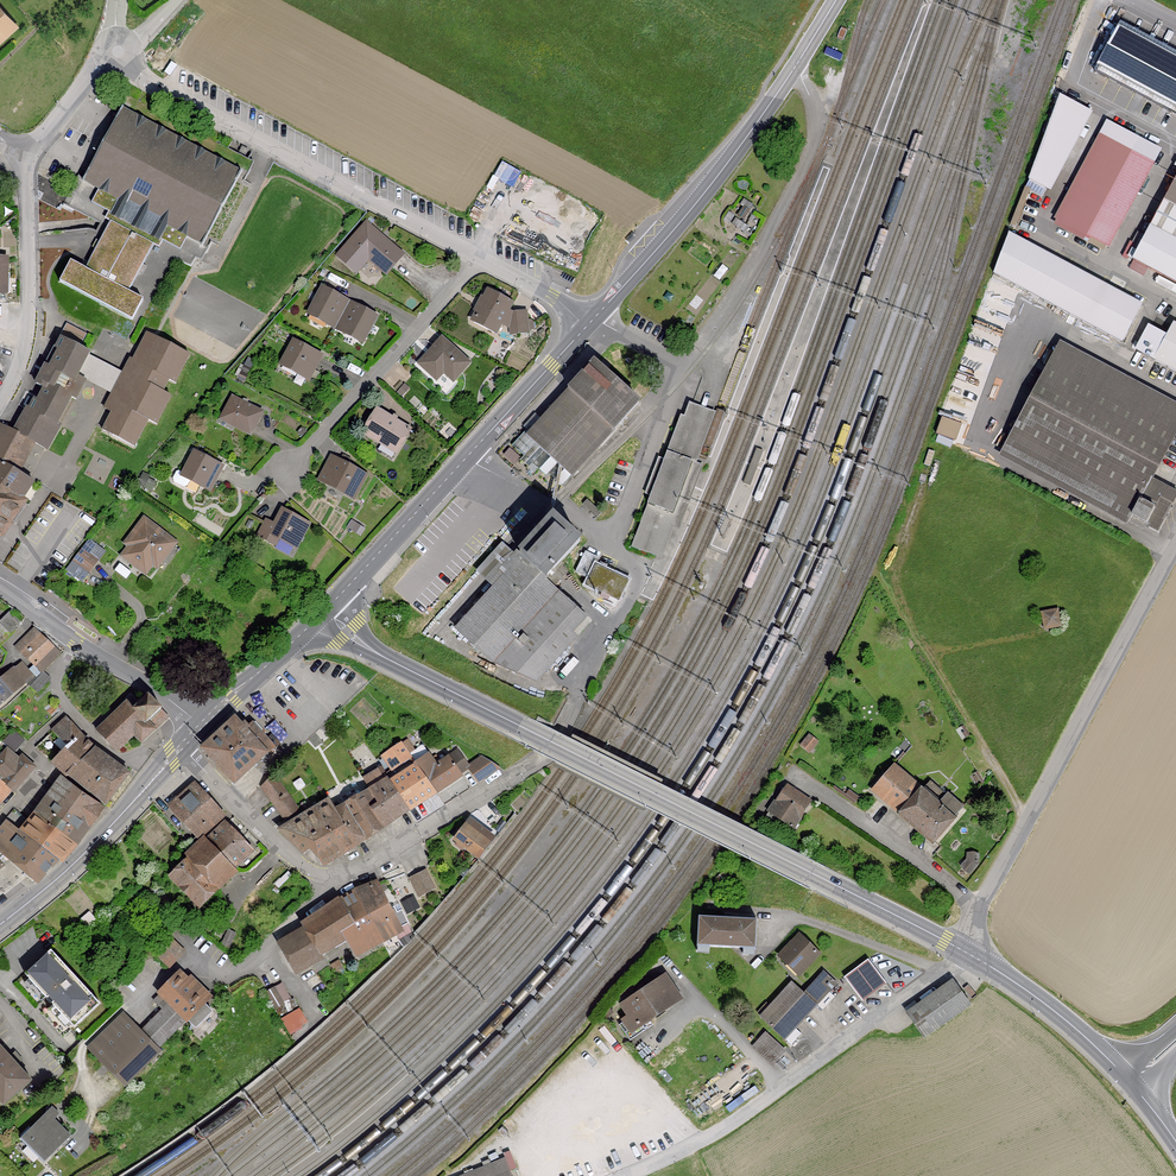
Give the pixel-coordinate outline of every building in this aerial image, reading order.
[(0,8),(0,38),(4,38),(4,28),(12,21),(0,8)] [(1120,24),(1094,72),(1175,115),(1175,54),(1120,24)] [(1048,191),(1090,112),(1060,96),(1029,181),(1048,191)] [(124,108),(122,107),(82,182),(84,182),(86,179),(89,181),(89,182),(90,182),(100,187),(92,203),(114,215),(113,217),(156,240),(157,238),(180,250),(189,234),(203,242),(201,245),(202,246),(242,171),(241,171),(239,173),(122,110),(124,108)] [(1158,148),(1111,123),(1059,221),(1106,246),(1152,161),(1158,148)] [(1133,260),(1175,283),(1175,179),(1133,260)] [(156,240),(113,217),(85,269),(71,261),(60,282),(132,320),(143,300),(129,292),(156,240)] [(366,224),(339,256),(356,271),(369,256),(387,272),(402,256),(366,224)] [(994,274),(1122,343),(1143,305),(1009,233),(994,274)] [(323,288),(309,314),(328,324),(330,321),(337,324),(347,305),(340,302),(342,298),(323,288)] [(499,322),(503,324),(509,311),(506,310),(510,301),(491,291),(486,299),(483,297),(476,310),(478,311),(474,318),(476,318),(474,322),(494,333),(499,322)] [(355,309),(347,305),(337,324),(344,328),(343,332),(362,342),(376,316),(357,306),(355,309)] [(526,314),(516,315),(517,320),(515,321),(516,332),(518,332),(518,334),(528,333),(526,314)] [(1137,351),(1175,372),(1175,324),(1173,323),(1166,336),(1149,327),(1137,351)] [(130,358),(105,408),(114,413),(105,430),(103,429),(103,430),(134,447),(135,446),(133,445),(146,419),(157,424),(157,423),(155,422),(169,396),(171,397),(171,396),(161,391),(167,379),(175,383),(176,382),(174,381),(187,355),(189,356),(190,355),(156,338),(147,333),(146,334),(148,335),(135,361),(130,358)] [(27,407),(13,432),(0,424),(0,425),(0,462),(17,471),(32,443),(47,450),(61,425),(57,423),(70,396),(76,399),(85,381),(76,376),(88,354),(90,355),(90,354),(59,337),(44,366),(45,366),(36,384),(45,389),(38,402),(32,398),(27,407)] [(468,363),(442,339),(420,363),(436,378),(444,371),(453,380),(468,363)] [(294,342),(282,364),(308,378),(320,356),(294,342)] [(1005,448),(1158,530),(1175,497),(1175,492),(1152,478),(1175,432),(1175,415),(1057,352),(1005,448)] [(250,369),(244,366),(240,374),(246,377),(250,369)] [(233,397),(221,417),(233,424),(233,425),(250,435),(262,412),(247,404),(250,399),(244,396),(241,401),(233,397)] [(377,410),(363,432),(396,452),(410,429),(396,421),(398,417),(394,415),(392,419),(377,410)] [(703,423),(681,415),(657,479),(631,547),(656,556),(673,512),(678,514),(683,501),(678,499),(692,461),(689,460),(703,423)] [(961,424),(942,418),(936,434),(955,441),(961,424)] [(176,472),(173,478),(174,482),(183,487),(188,486),(191,479),(209,489),(221,467),(195,453),(184,474),(179,471),(176,472)] [(327,465),(319,479),(353,497),(365,475),(339,461),(335,469),(327,465)] [(0,462),(0,491),(5,494),(8,490),(22,499),(34,482),(29,479),(22,475),(17,471),(0,462)] [(150,476),(144,473),(138,484),(152,490),(156,482),(149,479),(150,476)] [(1,533),(3,535),(12,524),(10,523),(25,502),(22,499),(8,490),(5,494),(0,491),(0,535),(1,533)] [(296,546),(308,524),(282,510),(273,526),(265,522),(258,536),(269,542),(274,534),(296,546)] [(174,543),(144,520),(127,543),(131,546),(124,555),(145,572),(153,562),(157,565),(174,543)] [(89,541),(67,569),(82,580),(104,552),(89,541)] [(628,582),(629,581),(596,565),(599,558),(586,552),(576,572),(590,579),(586,585),(619,601),(620,601),(618,600),(627,582),(628,582)] [(1058,609),(1042,613),(1046,629),(1061,626),(1058,609)] [(22,624),(11,613),(0,623),(0,645),(22,624)] [(39,636),(33,629),(15,646),(22,653),(42,671),(59,654),(39,636)] [(4,700),(5,701),(26,683),(13,668),(0,679),(0,704),(4,700)] [(50,679),(43,672),(37,679),(43,687),(50,679)] [(43,687),(37,679),(31,686),(38,693),(43,687)] [(118,711),(97,731),(116,751),(134,736),(141,744),(157,730),(148,721),(162,708),(148,694),(139,703),(131,694),(115,709),(118,711)] [(67,776),(93,749),(83,737),(67,718),(53,731),(68,747),(52,762),(67,776)] [(235,783),(273,748),(252,724),(249,727),(245,722),(235,731),(228,723),(202,748),(235,783)] [(401,743),(381,756),(392,771),(411,758),(409,755),(409,754),(401,743)] [(411,758),(417,766),(436,792),(461,774),(470,767),(480,782),(500,768),(483,757),(470,767),(458,751),(441,763),(439,760),(435,763),(423,745),(409,754),(409,755),(411,758)] [(106,805),(129,773),(94,748),(93,749),(67,776),(69,775),(106,805)] [(13,792),(33,770),(20,758),(18,760),(7,751),(0,759),(0,780),(10,790),(13,792)] [(363,778),(367,785),(370,790),(377,802),(370,808),(382,827),(408,810),(391,782),(388,778),(387,776),(385,774),(384,775),(383,773),(384,772),(380,765),(381,768),(363,778)] [(391,782),(408,810),(436,792),(417,766),(391,782)] [(874,790),(933,841),(962,808),(930,781),(922,790),(894,766),(874,790)] [(272,775),(261,786),(273,802),(272,802),(285,820),(286,819),(285,817),(297,809),(272,775)] [(104,807),(63,777),(56,786),(53,784),(45,794),(48,797),(36,814),(77,845),(104,807)] [(10,790),(0,780),(0,801),(10,790)] [(224,815),(196,785),(171,808),(198,838),(202,834),(203,835),(217,824),(216,822),(224,815)] [(366,792),(347,804),(368,838),(382,827),(370,808),(377,802),(370,790),(367,785),(363,787),(366,792)] [(779,829),(788,835),(790,831),(794,826),(811,802),(787,785),(770,810),(771,811),(767,816),(782,826),(779,829)] [(358,844),(329,800),(280,830),(304,853),(312,848),(322,865),(344,853),(358,844)] [(330,800),(329,800),(358,844),(368,838),(347,804),(336,810),(330,800)] [(61,863),(77,845),(36,814),(29,822),(14,809),(5,820),(8,823),(0,832),(0,868),(11,859),(38,882),(58,860),(61,863)] [(467,826),(457,839),(459,841),(456,845),(462,849),(465,846),(478,856),(488,843),(488,842),(492,837),(471,821),(467,826)] [(203,835),(206,838),(209,841),(208,842),(233,868),(234,867),(251,850),(226,824),(221,828),(217,824),(203,835)] [(189,895),(199,905),(236,869),(234,867),(233,868),(208,842),(209,841),(206,838),(187,857),(189,859),(172,876),(181,887),(189,895)] [(466,852),(463,853),(459,858),(466,863),(471,856),(466,852)] [(978,854),(968,853),(968,860),(961,866),(969,873),(977,864),(978,854)] [(419,896),(435,888),(426,870),(410,879),(419,896)] [(391,908),(378,882),(356,890),(371,919),(391,908)] [(322,955),(321,953),(345,938),(355,956),(382,941),(371,919),(356,890),(340,899),(302,925),(306,930),(280,945),(296,971),(322,955)] [(418,908),(414,900),(404,905),(408,913),(418,908)] [(394,914),(391,908),(371,919),(382,941),(399,932),(402,937),(399,939),(404,946),(409,943),(413,939),(415,937),(402,910),(394,914)] [(699,916),(697,946),(710,947),(710,946),(743,948),(743,949),(756,950),(757,919),(699,916)] [(189,925),(187,923),(179,930),(182,934),(189,927),(188,926),(189,925)] [(152,941),(158,936),(152,929),(146,935),(152,941)] [(236,933),(228,930),(221,945),(229,948),(236,933)] [(819,953),(800,935),(781,954),(801,972),(819,953)] [(170,939),(156,953),(170,966),(183,952),(170,939)] [(51,950),(25,974),(47,998),(49,996),(54,1001),(52,1003),(74,1027),(100,1003),(51,950)] [(868,959),(844,977),(863,1001),(887,983),(868,959)] [(815,1003),(835,981),(824,971),(804,993),(792,983),(770,1007),(767,1003),(758,1013),(762,1016),(761,1017),(791,1045),(802,1034),(795,1027),(816,1005),(815,1003)] [(124,1014),(88,1048),(123,1085),(159,1049),(158,1048),(188,1018),(189,1019),(188,1021),(192,1024),(196,1028),(212,1011),(208,1007),(209,1007),(205,1003),(204,1004),(203,1003),(209,996),(190,977),(187,980),(181,973),(178,976),(177,976),(160,993),(161,994),(154,1001),(163,1009),(141,1031),(124,1014)] [(650,1019),(680,998),(665,976),(645,989),(642,987),(643,985),(642,985),(636,992),(638,994),(622,1005),(631,1017),(620,1025),(630,1040),(653,1024),(650,1019)] [(952,982),(909,1013),(924,1035),(968,1004),(952,982)] [(275,988),(267,993),(276,1009),(276,1010),(281,1018),(297,1009),(293,1000),(284,1005),(275,988)] [(835,997),(830,992),(817,1005),(823,1010),(835,997)] [(785,1051),(766,1033),(754,1046),(773,1064),(785,1051)] [(3,1105),(31,1080),(17,1064),(22,1060),(15,1052),(10,1056),(0,1046),(0,1101),(3,1105)] [(21,1137),(20,1139),(44,1163),(71,1136),(60,1125),(56,1129),(50,1123),(59,1114),(52,1107),(31,1128),(29,1126),(20,1135),(21,1137)] [(505,1161),(492,1166),(489,1160),(482,1163),(485,1169),(468,1175),(512,1175),(505,1161)]
